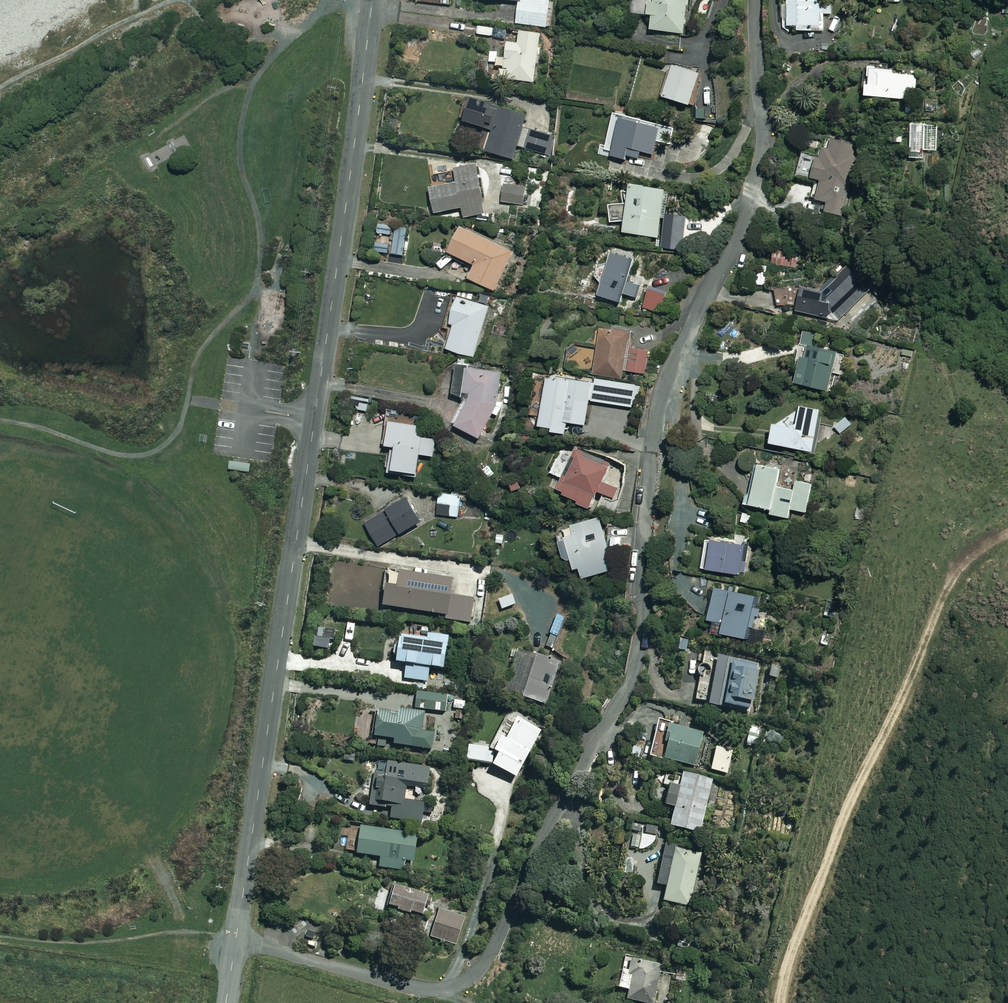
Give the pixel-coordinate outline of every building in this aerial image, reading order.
[(517,1),(515,23),(550,26),(552,0),(517,0),(517,1)] [(644,13),(650,14),(647,28),(682,33),(687,0),(646,0),(644,13)] [(784,24),(794,25),(794,30),(823,31),(823,14),(831,14),(831,0),(785,0),(784,24)] [(538,32),(517,29),(515,41),(503,40),(500,66),(505,67),(504,77),(532,81),(538,32)] [(698,73),(670,63),(659,94),(687,104),(698,73)] [(874,66),(864,65),(860,94),(905,99),(906,88),(915,89),(916,76),(873,71),(874,66)] [(491,109),(485,108),(486,102),(466,99),(463,120),(483,123),(484,117),(490,118),(491,109)] [(514,146),(545,155),(546,151),(551,152),(553,143),(547,141),(550,132),(522,125),(525,113),(497,105),(485,150),(511,157),(514,146)] [(606,155),(623,159),(624,156),(636,158),(638,150),(650,153),(657,123),(615,114),(606,155)] [(714,127),(702,122),(697,135),(709,140),(714,127)] [(937,124),(908,123),(907,158),(924,158),(924,151),(936,151),(937,124)] [(856,145),(829,137),(826,150),(815,147),(806,177),(816,180),(811,197),(825,201),(822,210),(841,215),(857,158),(853,157),(856,145)] [(702,146),(695,141),(687,152),(694,157),(702,146)] [(444,159),(433,161),(435,174),(446,172),(444,159)] [(475,165),(453,169),(455,180),(428,185),(433,211),(460,207),(462,216),(483,213),(475,165)] [(523,204),(525,183),(503,181),(501,203),(523,204)] [(664,188),(626,182),(622,206),(611,204),(608,219),(622,221),(620,230),(656,236),(664,188)] [(513,251),(457,224),(445,250),(473,263),(466,277),(494,290),(513,251)] [(799,253),(772,249),(770,265),(797,269),(799,253)] [(634,298),(638,285),(626,281),(633,257),(607,250),(594,294),(620,302),(622,295),(634,298)] [(869,289),(845,266),(818,290),(798,285),(792,308),(838,321),(869,289)] [(776,306),(787,305),(787,301),(794,301),(793,282),(775,282),(776,306)] [(665,290),(648,285),(641,307),(659,312),(665,290)] [(488,306),(454,295),(446,321),(452,323),(445,348),(473,357),(488,306)] [(628,331),(598,326),(591,373),(621,378),(622,370),(644,373),(647,350),(626,347),(628,331)] [(830,348),(798,342),(791,382),(827,389),(831,366),(827,365),(830,348)] [(462,398),(450,420),(478,437),(491,413),(498,415),(501,401),(496,400),(501,372),(463,366),(457,394),(462,398)] [(526,413),(537,415),(535,427),(562,432),(564,420),(583,424),(587,399),(632,407),(635,390),(629,389),(629,384),(594,378),(593,382),(533,372),(526,413)] [(794,410),(777,422),(769,420),(765,440),(809,450),(819,409),(796,403),(794,410)] [(422,425),(386,419),(382,443),(390,444),(386,470),(413,475),(417,453),(432,455),(435,438),(420,435),(422,425)] [(613,467),(578,451),(559,493),(592,508),(599,492),(618,500),(622,491),(605,484),(613,467)] [(445,457),(436,464),(444,473),(452,467),(445,457)] [(257,462),(235,458),(233,471),(254,475),(257,462)] [(768,508),(772,484),(776,468),(752,462),(744,502),(768,508)] [(792,489),(788,508),(803,511),(809,483),(794,480),(792,489)] [(788,508),(792,489),(772,484),(768,508),(767,512),(786,517),(788,508)] [(463,495),(444,493),(438,497),(436,514),(461,516),(463,495)] [(418,519),(403,494),(383,507),(385,509),(363,522),(377,545),(418,519)] [(610,568),(599,515),(567,522),(568,527),(555,529),(563,566),(576,564),(578,575),(610,568)] [(618,535),(607,535),(607,545),(619,545),(618,535)] [(748,544),(707,537),(702,567),(738,573),(743,574),(748,544)] [(450,575),(397,567),(394,585),(382,584),(379,605),(443,614),(442,618),(467,622),(471,598),(447,595),(450,575)] [(752,594),(710,585),(704,617),(709,618),(707,628),(742,636),(744,624),(752,626),(756,608),(749,606),(752,594)] [(325,615),(324,626),(342,628),(343,617),(325,615)] [(425,637),(395,633),(392,660),(404,662),(402,678),(425,681),(427,665),(441,667),(445,635),(425,632),(425,637)] [(532,655),(516,650),(503,690),(546,705),(560,662),(533,653),(532,655)] [(756,666),(716,656),(709,683),(699,681),(695,698),(746,710),(756,666)] [(769,676),(777,679),(781,666),(773,663),(769,676)] [(370,730),(369,734),(392,737),(391,743),(429,748),(431,732),(419,730),(421,711),(396,708),(396,713),(359,708),(356,728),(370,730)] [(539,731),(513,716),(502,737),(497,734),(490,746),(466,741),(463,757),(485,761),(513,777),(539,731)] [(702,733),(667,724),(660,757),(694,765),(702,733)] [(640,746),(629,745),(628,756),(638,758),(640,746)] [(706,769),(726,774),(732,751),(712,746),(706,769)] [(384,760),(383,770),(372,769),(367,805),(389,808),(388,817),(419,822),(422,802),(402,799),(404,785),(424,788),(427,766),(384,760)] [(711,779),(679,771),(675,785),(661,781),(656,801),(671,805),(666,824),(697,832),(711,779)] [(630,823),(627,848),(637,849),(648,845),(654,838),(656,827),(630,823)] [(414,834),(358,826),(354,852),(379,856),(377,866),(401,869),(402,859),(410,861),(414,834)] [(699,852),(672,846),(661,900),(688,905),(699,852)] [(425,892),(391,883),(385,905),(419,915),(425,892)] [(464,917),(438,909),(429,935),(455,943),(464,917)] [(628,959),(625,969),(620,968),(616,986),(626,989),(624,998),(646,1002),(652,1002),(660,966),(628,959)]
